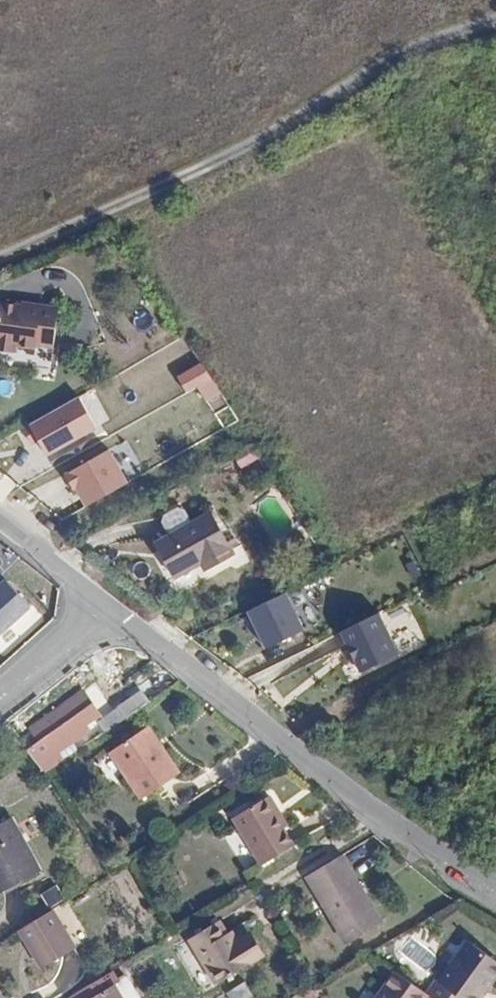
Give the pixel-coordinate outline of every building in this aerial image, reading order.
[(0,302),(0,351),(19,353),(19,345),(39,347),(40,344),(57,345),(61,298),(42,297),(41,300),(24,298),(0,297),(0,302)] [(53,367),(53,352),(34,351),(33,366),(53,367)] [(186,394),(202,388),(207,400),(218,396),(206,364),(178,375),(186,394)] [(82,395),(98,423),(108,418),(91,390),(82,395)] [(30,426),(50,459),(100,429),(80,396),(30,426)] [(133,481),(113,445),(71,469),(90,504),(133,481)] [(172,531),(156,539),(174,574),(202,561),(205,568),(235,554),(213,511),(193,521),(186,508),(180,506),(168,511),(166,517),(172,531)] [(7,574),(0,581),(0,633),(33,602),(7,574)] [(305,630),(285,588),(245,606),(265,648),(305,630)] [(401,653),(379,606),(338,626),(360,672),(401,653)] [(93,727),(99,736),(150,702),(141,690),(93,727)] [(99,715),(91,703),(27,750),(44,773),(63,760),(58,752),(89,729),(86,724),(99,715)] [(148,727),(144,731),(157,751),(161,747),(148,727)] [(157,751),(144,731),(110,753),(142,800),(179,775),(161,747),(157,751)] [(272,814),(277,811),(267,797),(231,818),(259,865),(293,846),(283,829),(272,814)] [(286,827),(277,811),(272,814),(283,829),(286,827)] [(0,824),(0,891),(0,892),(39,871),(10,818),(0,824)] [(372,901),(344,855),(309,876),(338,923),(372,901)] [(41,893),(49,906),(65,896),(57,884),(41,893)] [(385,922),(372,901),(338,923),(350,942),(385,922)] [(55,905),(22,925),(45,964),(79,944),(55,905)] [(238,941),(230,928),(223,916),(193,934),(221,979),(263,954),(251,933),(246,937),(238,941)] [(237,923),(230,928),(238,941),(246,937),(237,923)] [(251,933),(263,954),(270,950),(257,929),(251,933)] [(495,979),(495,963),(465,942),(437,984),(430,980),(422,991),(431,997),(483,997),(495,979)] [(69,995),(71,997),(122,997),(114,985),(118,982),(111,970),(69,995)] [(403,978),(389,997),(431,997),(422,991),(403,978)] [(226,993),(229,997),(249,997),(252,996),(244,982),(226,993)]
